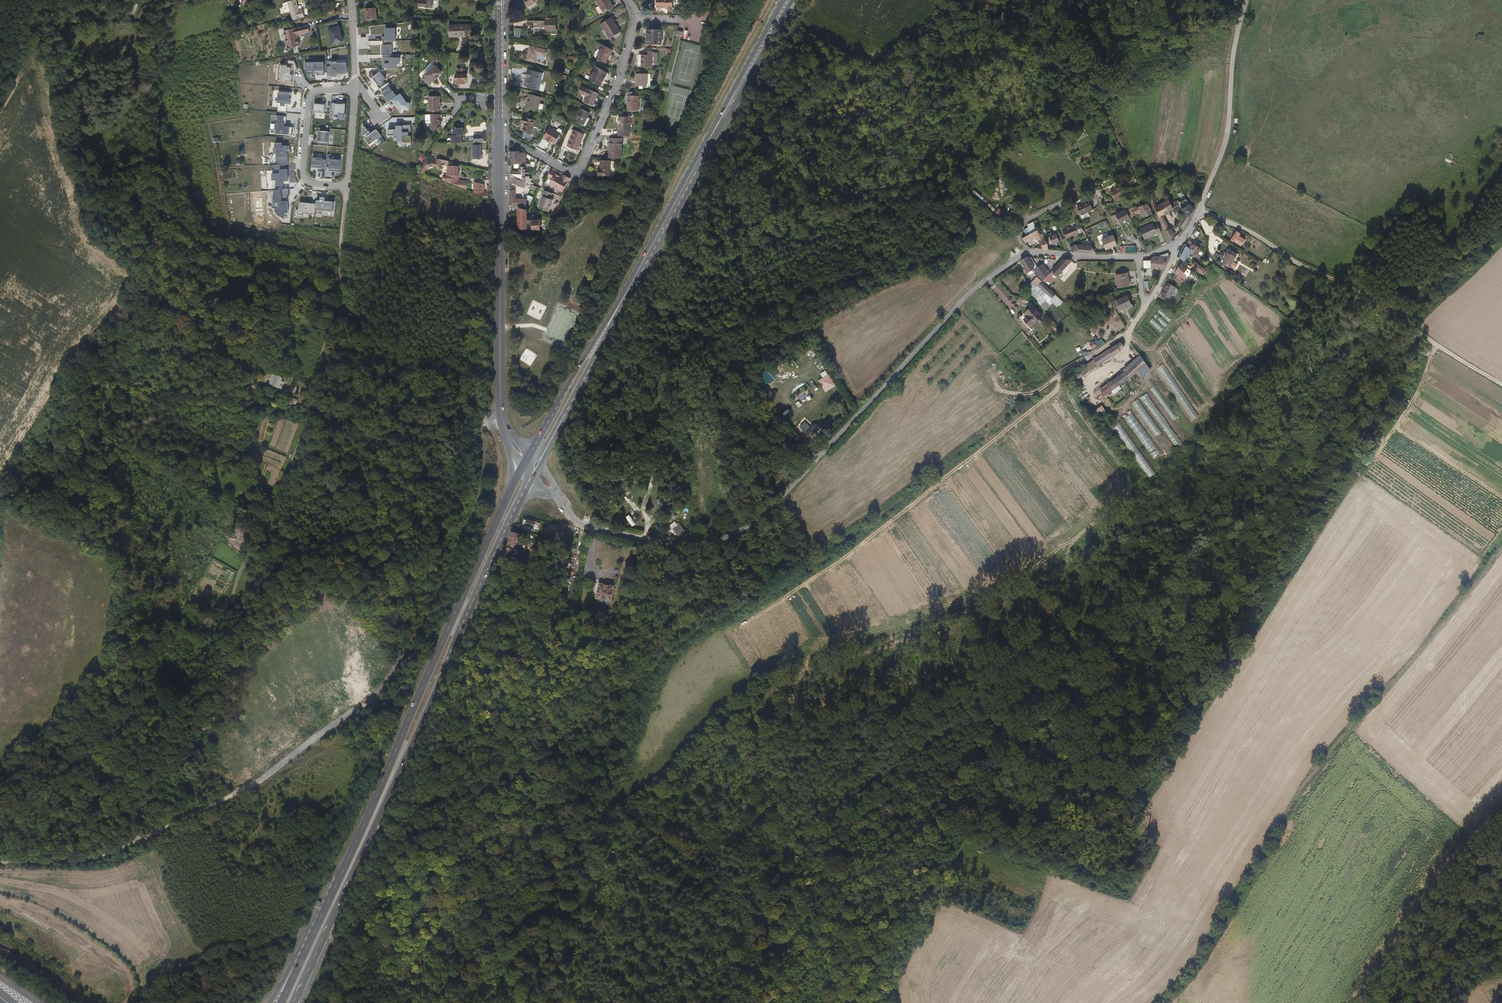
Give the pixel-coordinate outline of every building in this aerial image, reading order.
[(305,17),(302,9),(299,10),(296,0),(294,0),(288,2),(293,21),(305,17)] [(609,0),(596,0),(604,13),(614,7),(609,0)] [(657,7),(668,7),(668,8),(672,9),(673,0),(657,0),(657,7)] [(371,19),(377,19),(375,8),(364,9),(365,14),(366,14),(366,17),(366,21),(371,20),(371,19)] [(621,31),(611,17),(601,24),(610,38),(621,31)] [(556,30),(556,20),(551,20),(551,18),(545,18),(545,31),(551,31),(551,29),(556,30)] [(338,21),(329,23),(333,44),(343,42),(341,36),(343,36),(341,26),(339,26),(338,21)] [(471,34),(471,25),(465,25),(465,24),(449,25),(449,37),(466,36),(466,34),(471,34)] [(308,25),(284,31),(288,48),(300,45),(298,35),(310,32),(308,25)] [(396,40),(396,27),(385,27),(385,40),(396,40)] [(662,44),(662,30),(647,29),(646,44),(662,44)] [(606,63),(613,50),(600,43),(598,47),(601,49),(597,57),(606,63)] [(392,45),(382,45),(382,54),(392,54),(392,45)] [(545,56),(547,50),(531,46),(530,53),(528,53),(527,60),(536,62),(538,55),(545,56)] [(652,66),(653,51),(647,51),(647,55),(641,54),(641,66),(652,66)] [(400,58),(390,58),(390,63),(385,63),(385,68),(397,68),(397,64),(400,64),(400,58)] [(324,62),(308,62),(308,73),(314,73),(314,70),(324,70),(324,62)] [(332,67),(328,67),(328,75),(332,75),(332,76),(338,76),(338,73),(347,73),(347,63),(337,63),(337,62),(331,62),(332,67)] [(287,65),(282,65),(280,82),(286,82),(286,81),(292,81),(293,74),(291,74),(291,67),(287,67),(287,65)] [(442,73),(434,65),(425,75),(422,79),(429,86),(432,82),(432,83),(435,79),(436,80),(439,76),(442,73)] [(601,86),(608,73),(596,66),(589,80),(601,86)] [(464,69),(456,69),(456,74),(455,74),(455,84),(465,84),(465,75),(464,75),(464,69)] [(536,88),(540,73),(528,70),(526,77),(529,78),(527,86),(536,88)] [(386,79),(381,72),(373,77),(378,84),(386,79)] [(647,86),(647,74),(636,73),(635,86),(647,86)] [(593,106),(598,93),(583,86),(580,93),(586,96),(584,101),(593,106)] [(639,92),(628,91),(627,110),(638,111),(639,92)] [(290,94),(279,93),(278,98),(277,98),(277,103),(290,104),(290,99),(289,99),(290,94)] [(401,93),(391,100),(401,113),(406,110),(410,110),(411,103),(407,102),(401,93)] [(538,109),(541,97),(531,95),(527,106),(538,109)] [(429,112),(439,111),(439,103),(440,103),(440,96),(429,96),(429,112)] [(322,105),(315,104),(314,113),(317,113),(317,114),(326,115),(327,103),(322,103),(322,105)] [(343,105),(335,104),(334,114),(338,115),(338,114),(345,114),(346,104),(343,104),(343,105)] [(80,105),(74,107),(76,113),(82,111),(80,105)] [(584,124),(590,113),(581,108),(575,119),(584,124)] [(440,130),(440,114),(430,114),(431,122),(431,130),(440,130)] [(284,117),(278,116),(277,124),(276,124),(275,130),(277,130),(277,134),(289,135),(290,128),(284,127),(285,125),(284,124),(284,117)] [(618,136),(629,136),(630,129),(632,129),(632,125),(630,125),(630,117),(629,117),(623,117),(619,116),(618,136)] [(532,134),(535,120),(523,117),(522,123),(525,123),(523,131),(532,134)] [(396,130),(395,130),(395,138),(398,138),(398,140),(403,140),(403,136),(408,136),(408,132),(402,132),(402,126),(396,126),(396,130)] [(463,143),(463,127),(451,127),(451,143),(463,143)] [(555,144),(561,133),(550,127),(544,138),(555,144)] [(577,150),(584,134),(574,130),(568,145),(577,150)] [(329,133),(319,132),(319,142),(319,145),(328,146),(329,133)] [(610,157),(622,158),(622,139),(610,138),(609,143),(610,143),(610,157)] [(282,143),(276,144),(276,149),(273,149),(274,155),(276,155),(276,158),(276,165),(288,165),(288,158),(287,158),(286,151),(287,151),(287,146),(282,146),(282,143)] [(473,149),(473,159),(481,158),(481,149),(481,145),(472,145),(473,149)] [(526,167),(530,167),(530,161),(525,161),(526,153),(519,151),(511,151),(511,164),(515,164),(515,168),(518,168),(518,166),(526,167)] [(1240,151),(1237,156),(1244,159),(1246,154),(1240,151)] [(427,167),(441,169),(442,163),(448,164),(449,162),(425,157),(422,173),(426,174),(427,167)] [(323,159),(313,158),(312,168),(326,169),(326,160),(323,160),(323,159)] [(340,160),(330,160),(331,159),(327,158),(326,166),(330,166),(330,169),(340,170),(340,160)] [(609,177),(610,160),(601,160),(600,167),(599,167),(598,176),(609,177)] [(442,181),(466,190),(467,182),(459,181),(460,172),(459,172),(459,167),(447,166),(446,176),(443,175),(442,181)] [(526,182),(533,185),(534,183),(531,182),(532,178),(530,178),(530,176),(525,176),(526,167),(518,166),(518,168),(519,168),(519,171),(512,171),(512,176),(526,182)] [(287,170),(280,170),(280,174),(272,174),(272,181),(276,181),(276,187),(283,187),(283,182),(288,182),(287,170)] [(563,191),(570,178),(564,175),(563,177),(560,175),(560,176),(551,171),(548,177),(552,179),(550,184),(563,191)] [(523,187),(526,182),(512,176),(512,183),(518,185),(523,187)] [(488,197),(489,192),(485,192),(485,183),(473,183),(473,196),(488,197)] [(1139,199),(1144,196),(1138,183),(1133,187),(1139,199)] [(1110,191),(1115,201),(1124,196),(1119,186),(1110,191)] [(289,190),(274,191),(274,199),(273,199),(274,201),(275,212),(284,220),(283,215),(285,214),(288,214),(287,197),(289,197),(289,190)] [(550,199),(552,193),(544,190),(542,195),(543,196),(539,207),(548,211),(550,207),(553,199),(550,199)] [(510,205),(511,205),(515,206),(528,207),(528,200),(516,199),(516,191),(510,191),(510,205)] [(325,199),(321,198),(320,202),(317,201),(316,210),(333,212),(334,203),(325,202),(325,199)] [(1174,199),(1155,210),(1171,243),(1176,240),(1166,219),(1173,215),(1170,211),(1178,206),(1174,199)] [(1089,200),(1076,206),(1081,216),(1093,210),(1089,200)] [(316,205),(300,203),(298,215),(303,216),(303,214),(315,215),(316,205)] [(1145,219),(1153,215),(1148,205),(1145,206),(1144,203),(1140,205),(1142,208),(1138,210),(1140,214),(1142,213),(1145,219)] [(1192,218),(1195,210),(1189,204),(1184,208),(1192,218)] [(1125,211),(1130,219),(1136,217),(1131,207),(1124,210),(1125,211)] [(527,230),(528,209),(518,208),(517,229),(527,230)] [(1111,218),(1115,227),(1130,219),(1125,211),(1111,218)] [(1110,215),(1106,217),(1107,219),(1111,229),(1115,227),(1111,218),(1110,215)] [(532,219),(532,230),(541,230),(541,219),(532,219)] [(1069,241),(1084,234),(1083,230),(1080,224),(1077,226),(1074,227),(1073,225),(1067,228),(1068,230),(1064,231),(1069,241)] [(1054,246),(1060,243),(1056,235),(1059,234),(1056,228),(1050,231),(1053,236),(1050,238),(1052,242),(1054,246)] [(1038,230),(1029,234),(1031,240),(1033,239),(1035,242),(1037,242),(1040,248),(1048,250),(1038,230)] [(1239,236),(1241,233),(1236,230),(1230,240),(1241,247),(1246,240),(1239,236)] [(1113,233),(1121,251),(1125,251),(1118,233),(1117,231),(1113,233)] [(1152,242),(1155,249),(1168,245),(1161,231),(1150,237),(1152,242)] [(1118,233),(1125,251),(1135,250),(1134,248),(1136,247),(1134,241),(1132,242),(1129,236),(1124,238),(1121,232),(1118,233)] [(1029,234),(1021,238),(1026,242),(1031,240),(1029,234)] [(1257,254),(1261,249),(1263,247),(1259,244),(1253,251),(1257,254)] [(1193,249),(1190,253),(1197,259),(1198,257),(1200,255),(1201,255),(1202,253),(1198,249),(1196,251),(1193,249)] [(1266,253),(1261,249),(1257,254),(1261,258),(1266,253)] [(1190,253),(1187,251),(1182,259),(1191,265),(1193,263),(1195,260),(1197,259),(1190,253)] [(1233,267),(1238,256),(1227,251),(1220,266),(1236,273),(1238,269),(1233,267)] [(1035,266),(1026,255),(1020,260),(1029,272),(1035,266)] [(1164,270),(1169,260),(1159,260),(1159,255),(1151,259),(1144,258),(1144,269),(1164,270)] [(1049,266),(1056,259),(1048,258),(1044,261),(1049,266)] [(1039,277),(1049,266),(1044,261),(1036,268),(1033,271),(1039,277)] [(1070,266),(1065,262),(1050,276),(1055,281),(1070,266)] [(1127,271),(1124,262),(1115,266),(1119,274),(1127,271)] [(1209,273),(1200,266),(1198,268),(1202,271),(1203,273),(1206,276),(1209,273)] [(1194,275),(1185,268),(1177,277),(1179,279),(1176,283),(1182,288),(1194,275)] [(278,281),(272,279),(267,294),(273,296),(278,281)] [(1177,290),(1169,283),(1163,293),(1172,298),(1177,290)] [(1047,304),(1052,300),(1040,286),(1035,290),(1047,304)] [(1133,305),(1128,295),(1115,301),(1120,312),(1133,305)] [(1033,308),(1027,315),(1030,319),(1025,323),(1030,330),(1042,319),(1033,308)] [(1049,327),(1054,322),(1049,317),(1044,322),(1049,327)] [(1124,343),(1094,362),(1101,371),(1105,367),(1104,364),(1114,355),(1116,357),(1123,352),(1122,350),(1127,347),(1124,343)] [(1147,365),(1141,357),(1127,369),(1132,377),(1147,365)] [(1110,376),(1106,379),(1115,390),(1117,389),(1130,378),(1125,371),(1114,380),(1110,376)] [(277,376),(272,375),(269,385),(274,386),(275,381),(279,382),(280,379),(276,378),(277,376)] [(824,384),(823,382),(828,379),(831,385),(834,384),(830,375),(819,380),(821,386),(824,384)] [(1101,405),(1092,412),(1100,421),(1108,414),(1101,405)] [(819,427),(815,422),(807,429),(811,434),(819,427)] [(250,522),(244,519),(242,525),(247,528),(250,522)] [(527,522),(526,529),(533,531),(534,524),(527,522)] [(687,533),(678,522),(671,527),(680,538),(687,533)] [(573,544),(572,547),(565,546),(564,551),(576,553),(577,545),(573,544)] [(502,560),(498,570),(503,572),(504,570),(506,570),(508,563),(502,560)] [(523,564),(517,569),(522,574),(527,569),(523,564)] [(517,569),(514,565),(512,568),(519,576),(522,574),(517,569)] [(224,566),(218,578),(230,585),(237,572),(224,566)] [(614,586),(600,584),(597,599),(612,601),(614,586)] [(215,620),(204,616),(202,624),(212,628),(215,620)]
